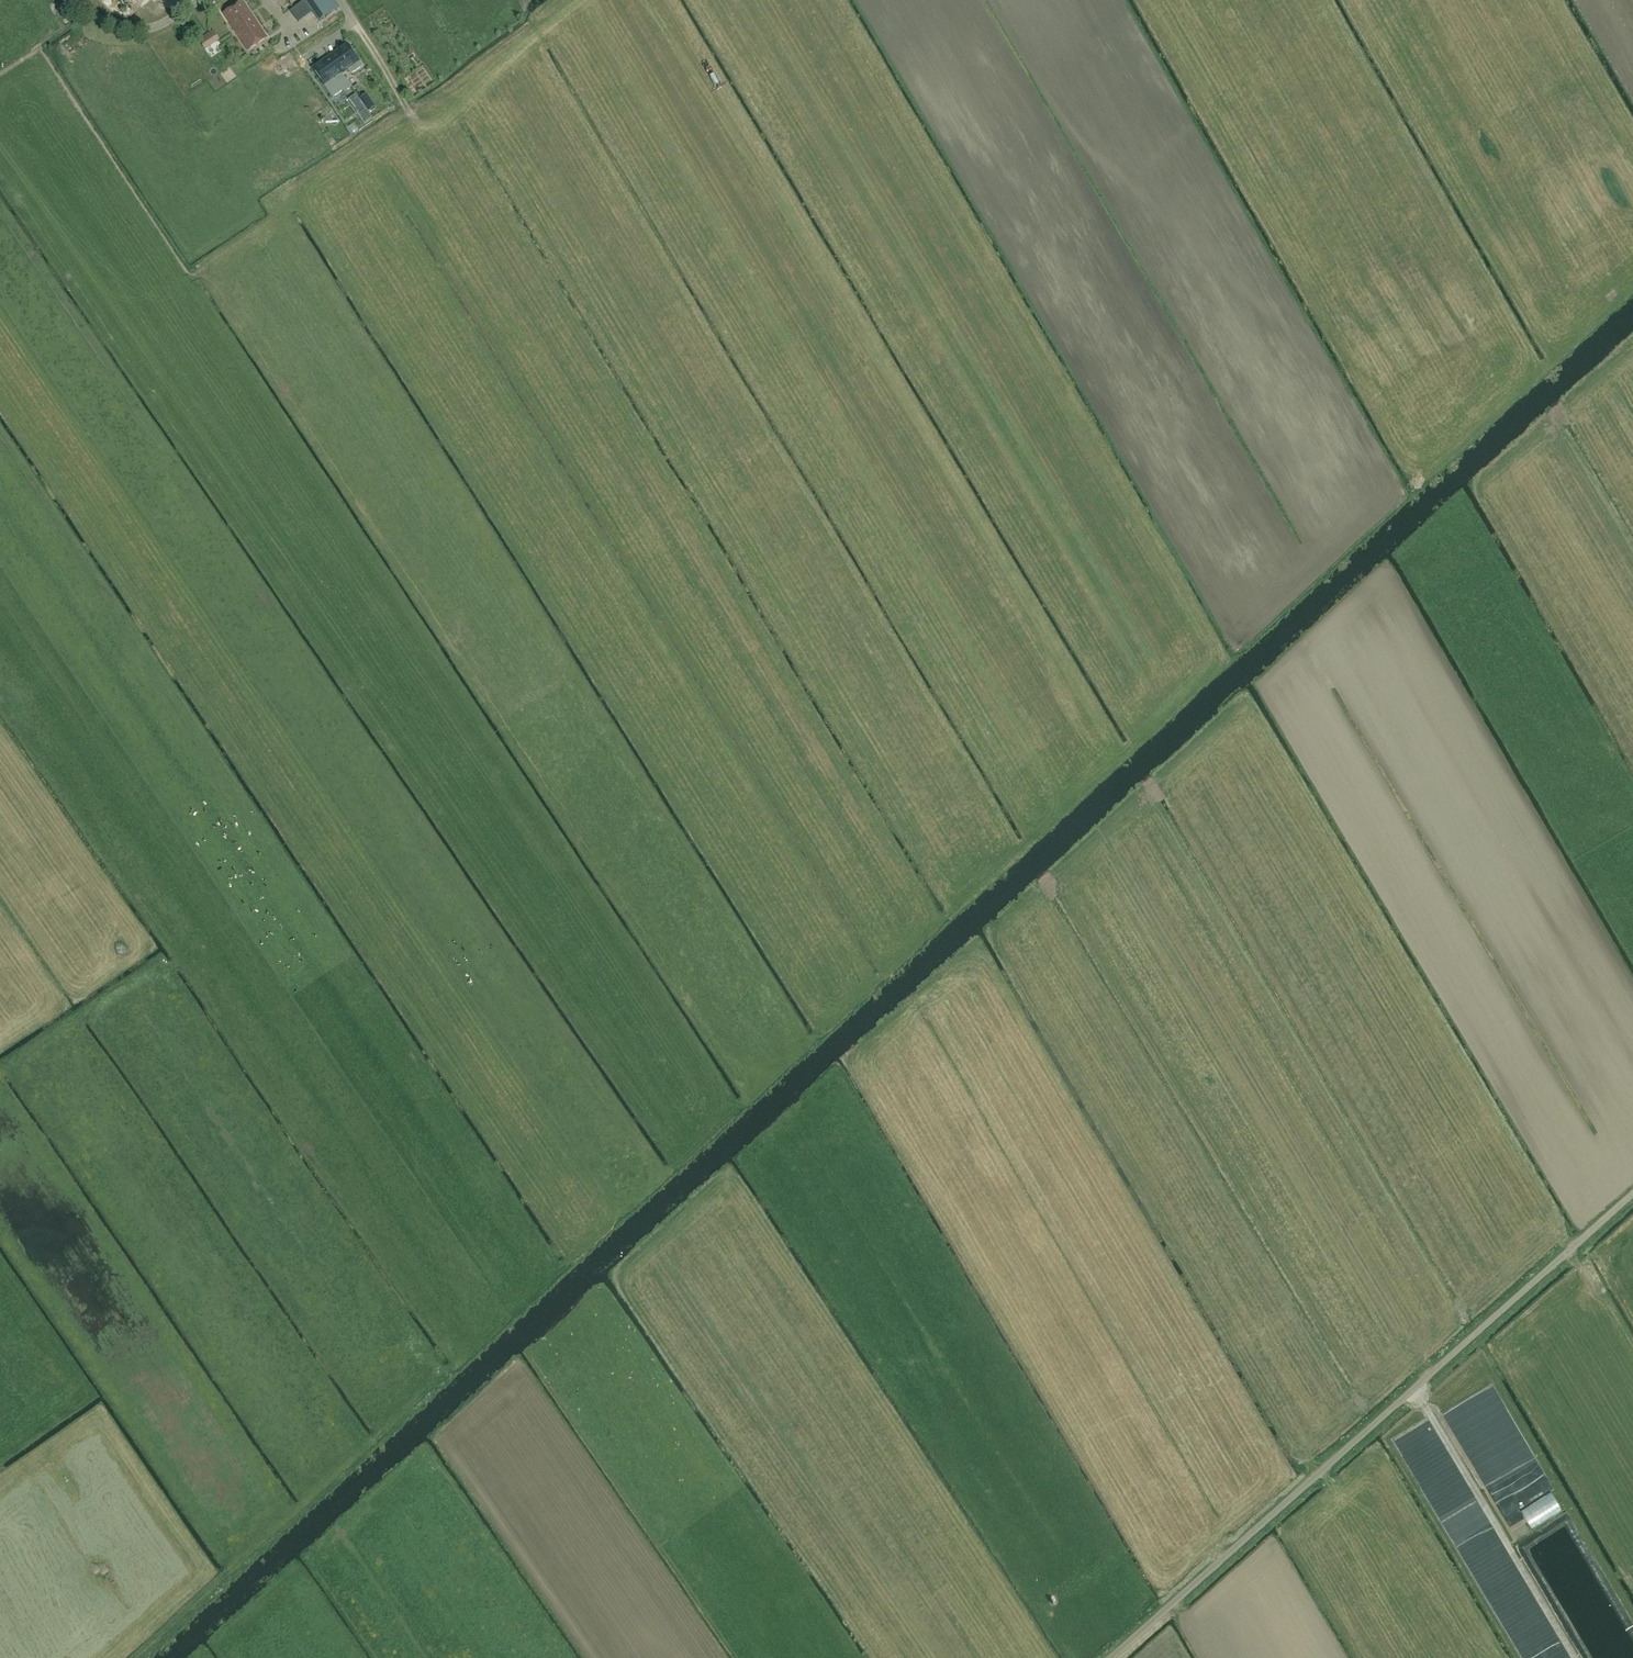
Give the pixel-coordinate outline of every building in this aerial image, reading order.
[(140,4),(143,2),(158,16),(173,1),(173,0),(136,0),(140,4)] [(332,0),(305,0),(319,21),(338,9),(332,0)] [(266,38),(242,1),(223,14),(247,51),(266,38)] [(203,38),(198,41),(204,49),(208,46),(203,38)] [(337,55),(331,59),(341,74),(347,70),(350,74),(361,66),(346,45),(335,52),(337,55)] [(335,78),(341,74),(331,59),(325,64),(323,61),(312,69),(327,90),(338,82),(335,78)] [(355,95),(348,100),(357,113),(365,108),(355,95)] [(372,102),(365,106),(369,111),(375,106),(372,102)] [(360,114),(365,121),(371,117),(366,110),(360,114)] [(1550,1493),(1520,1512),(1531,1529),(1561,1510),(1550,1493)]
